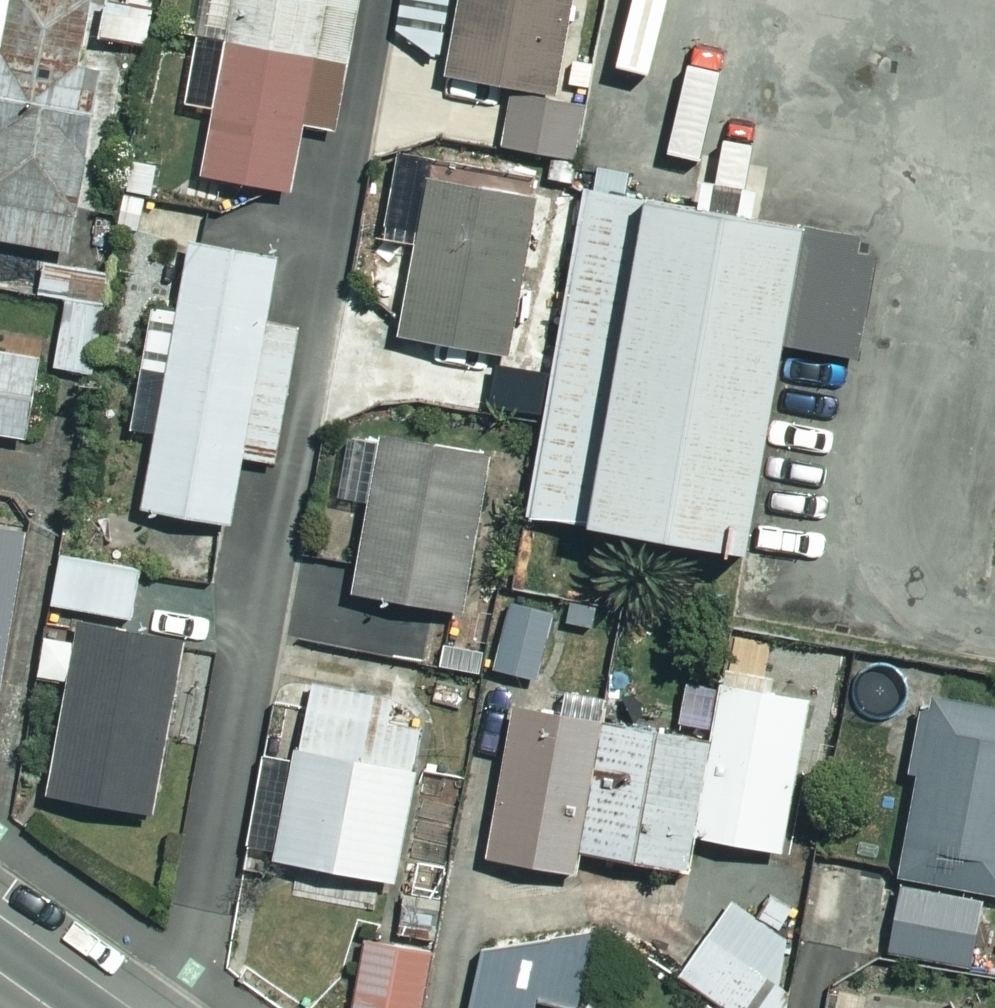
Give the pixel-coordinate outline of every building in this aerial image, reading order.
[(0,147),(0,149),(0,240),(80,257),(122,54),(96,48),(106,0),(0,0),(0,147)] [(108,43),(151,52),(162,0),(137,0),(136,3),(125,0),(117,0),(108,43)] [(201,100),(229,105),(214,179),(301,196),(315,123),(347,129),(372,0),(221,0),(201,100)] [(571,100),(589,0),(411,0),(403,45),(461,55),(456,80),(522,92),(571,100)] [(571,100),(522,92),(512,148),(584,161),(594,104),(571,100)] [(589,188),(583,186),(524,514),(736,552),(774,341),(855,355),(873,254),(854,251),(857,234),(690,205),(620,192),(624,169),(594,164),(589,188)] [(545,206),(438,186),(409,348),(516,367),(545,206)] [(288,263),(203,247),(190,319),(162,314),(141,432),(169,436),(155,513),(243,529),(259,442),(284,447),(306,324),(277,319),(288,263)] [(63,369),(101,376),(119,275),(53,263),(47,295),(76,301),(63,369)] [(0,351),(0,435),(24,439),(39,357),(0,351)] [(502,451),(361,428),(350,500),(382,505),(367,598),(476,615),(502,451)] [(24,705),(44,540),(0,534),(0,702),(24,705)] [(61,611),(143,624),(152,570),(70,556),(61,611)] [(564,613),(519,604),(505,672),(550,681),(564,613)] [(81,686),(63,796),(167,813),(194,647),(59,625),(50,680),(81,686)] [(737,690),(738,686),(699,678),(690,726),(729,733),(737,690)] [(437,705),(282,681),(253,869),(407,893),(437,705)] [(729,733),(727,744),(618,724),(622,706),(576,698),(572,718),(527,710),(499,861),(589,878),(593,855),(704,876),(710,840),(797,856),(825,706),(737,690),(729,733)] [(934,699),(919,779),(929,781),(911,883),(994,898),(994,710),(934,699)] [(992,905),(912,892),(901,956),(982,969),(992,905)] [(804,949),(790,939),(808,914),(782,895),(764,921),(740,904),(689,976),(734,1007),(797,1007),(798,994),(781,981),(804,949)] [(378,943),(364,1007),(440,1007),(451,959),(378,943)] [(545,1002),(578,1007),(581,1007),(588,968),(489,949),(478,1007),(544,1007),(545,1002)]
